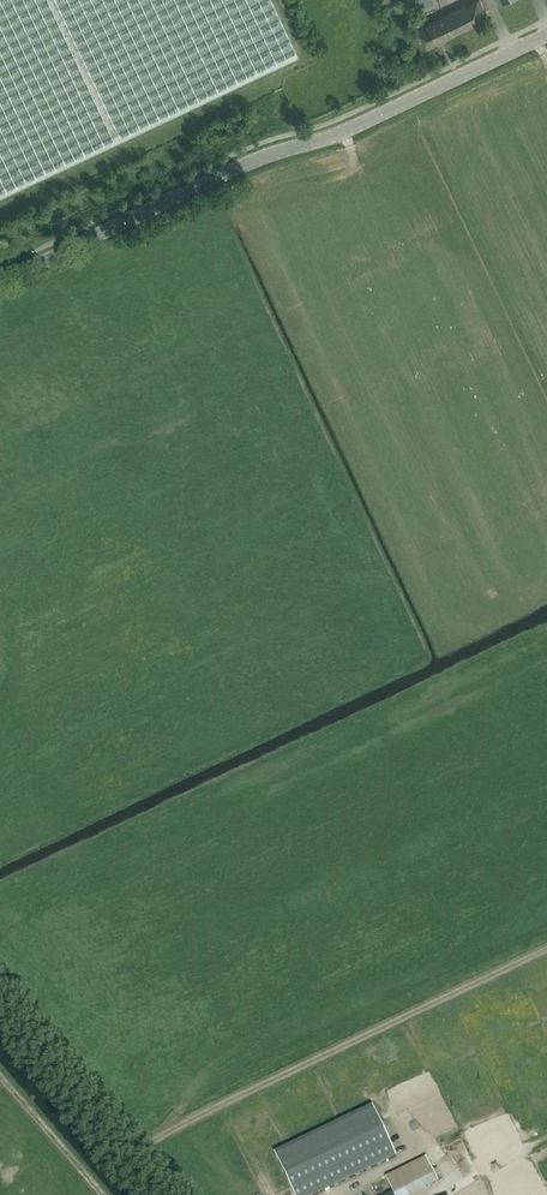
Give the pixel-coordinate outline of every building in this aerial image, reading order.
[(272,0),(0,0),(0,196),(298,55),(272,0)] [(419,28),(428,48),(489,19),(480,0),(479,0),(419,28)] [(396,1156),(371,1106),(273,1154),(293,1194),(316,1194),(396,1156)] [(392,1193),(393,1194),(410,1194),(438,1181),(426,1157),(384,1177),(392,1193)]
